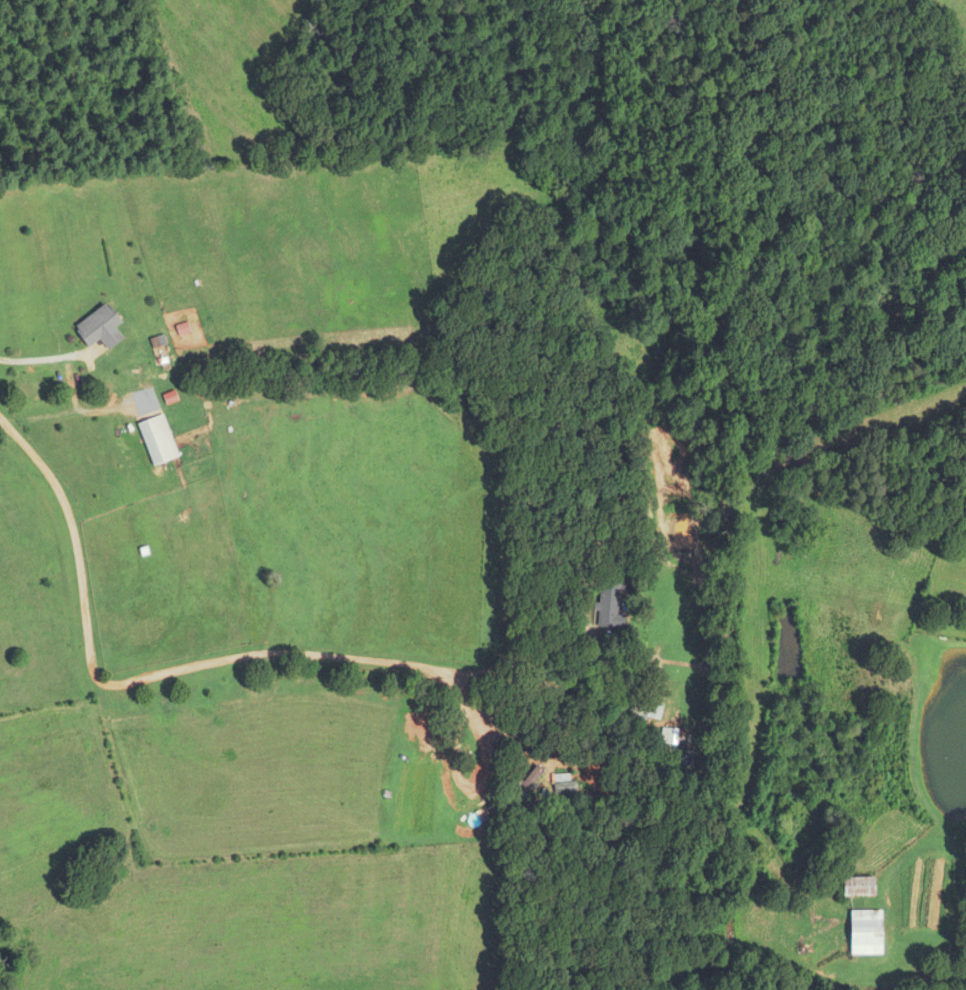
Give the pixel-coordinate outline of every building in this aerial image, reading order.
[(123,340),(115,328),(121,324),(108,304),(74,327),(88,349),(100,341),(107,351),(123,340)] [(178,459),(164,416),(138,424),(152,467),(178,459)] [(618,615),(620,585),(600,584),(598,628),(624,630),(625,615),(618,615)] [(654,714),(652,713),(654,704),(649,703),(645,717),(653,719),(654,714)] [(843,879),(843,897),(875,897),(875,879),(843,879)] [(851,956),(883,956),(883,911),(851,911),(851,956)]
